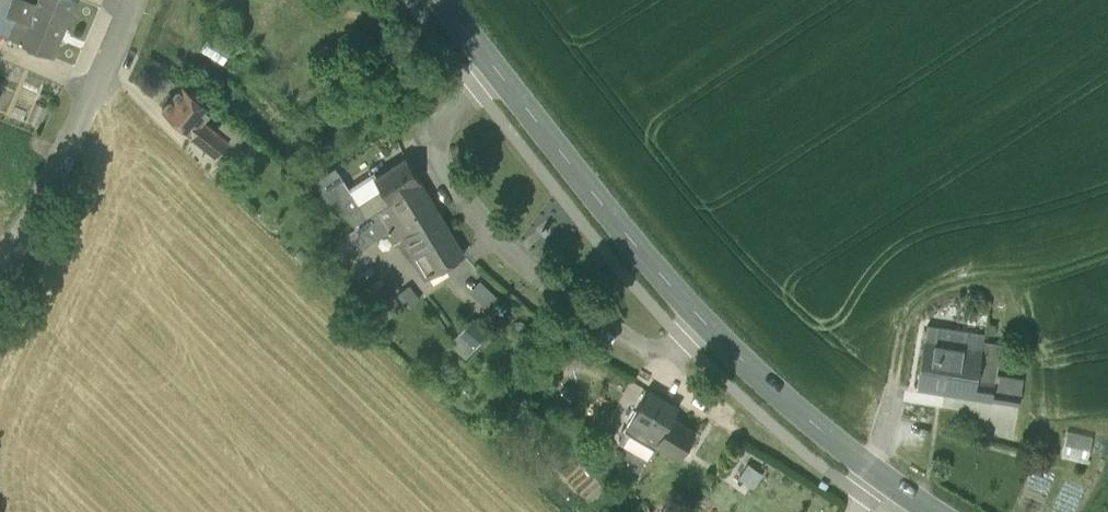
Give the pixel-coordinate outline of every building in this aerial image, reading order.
[(18,19),(1,12),(6,0),(1,0),(0,3),(0,34),(1,35),(4,36),(6,29),(13,31),(18,19)] [(37,8),(18,0),(6,0),(1,12),(18,19),(31,24),(37,8)] [(31,24),(23,44),(51,55),(73,0),(40,0),(37,8),(31,24)] [(10,39),(23,44),(31,24),(18,19),(13,31),(10,38),(10,39)] [(4,36),(10,38),(13,31),(6,29),(4,36)] [(208,37),(200,51),(223,65),(231,51),(208,37)] [(190,136),(216,157),(223,149),(228,142),(215,131),(203,121),(212,109),(182,85),(162,110),(191,134),(190,136)] [(223,149),(240,165),(256,145),(238,130),(235,133),(222,123),(215,131),(228,142),(223,149)] [(381,189),(389,202),(419,182),(405,161),(375,181),(381,189)] [(322,198),(343,183),(345,182),(336,168),(309,186),(322,198)] [(351,195),(358,205),(381,189),(375,181),(369,182),(350,194),(351,195)] [(439,214),(419,182),(389,202),(411,234),(439,214)] [(322,198),(334,207),(351,195),(350,194),(343,183),(322,198)] [(389,202),(381,189),(358,205),(357,205),(365,218),(374,212),(389,202)] [(334,207),(355,224),(365,218),(357,205),(358,205),(351,195),(334,207)] [(411,234),(389,202),(374,212),(389,234),(396,244),(401,240),(411,234)] [(374,212),(365,218),(355,224),(347,232),(362,253),(389,234),(374,212)] [(447,229),(439,214),(411,234),(401,240),(429,280),(431,279),(427,273),(444,261),(448,266),(463,255),(447,229)] [(362,253),(347,232),(326,253),(336,269),(362,253)] [(427,273),(431,279),(448,266),(444,261),(427,273)] [(468,291),(491,309),(500,296),(479,278),(468,291)] [(409,286),(397,295),(407,309),(420,300),(409,286)] [(473,319),(450,346),(466,360),(489,332),(473,319)] [(916,389),(974,398),(977,378),(983,343),(984,335),(927,326),(916,389)] [(977,378),(995,381),(996,375),(1000,346),(983,343),(977,378)] [(992,401),(1019,405),(1023,380),(996,375),(995,381),(992,401)] [(995,381),(977,378),(974,398),(992,401),(995,381)] [(648,391),(632,419),(662,437),(673,419),(678,409),(648,391)] [(632,419),(625,430),(655,448),(657,445),(662,437),(632,419)] [(696,433),(673,419),(662,437),(657,445),(681,459),(696,433)] [(648,460),(655,448),(625,430),(618,443),(648,460)] [(748,464),(738,479),(754,489),(763,475),(748,464)]
